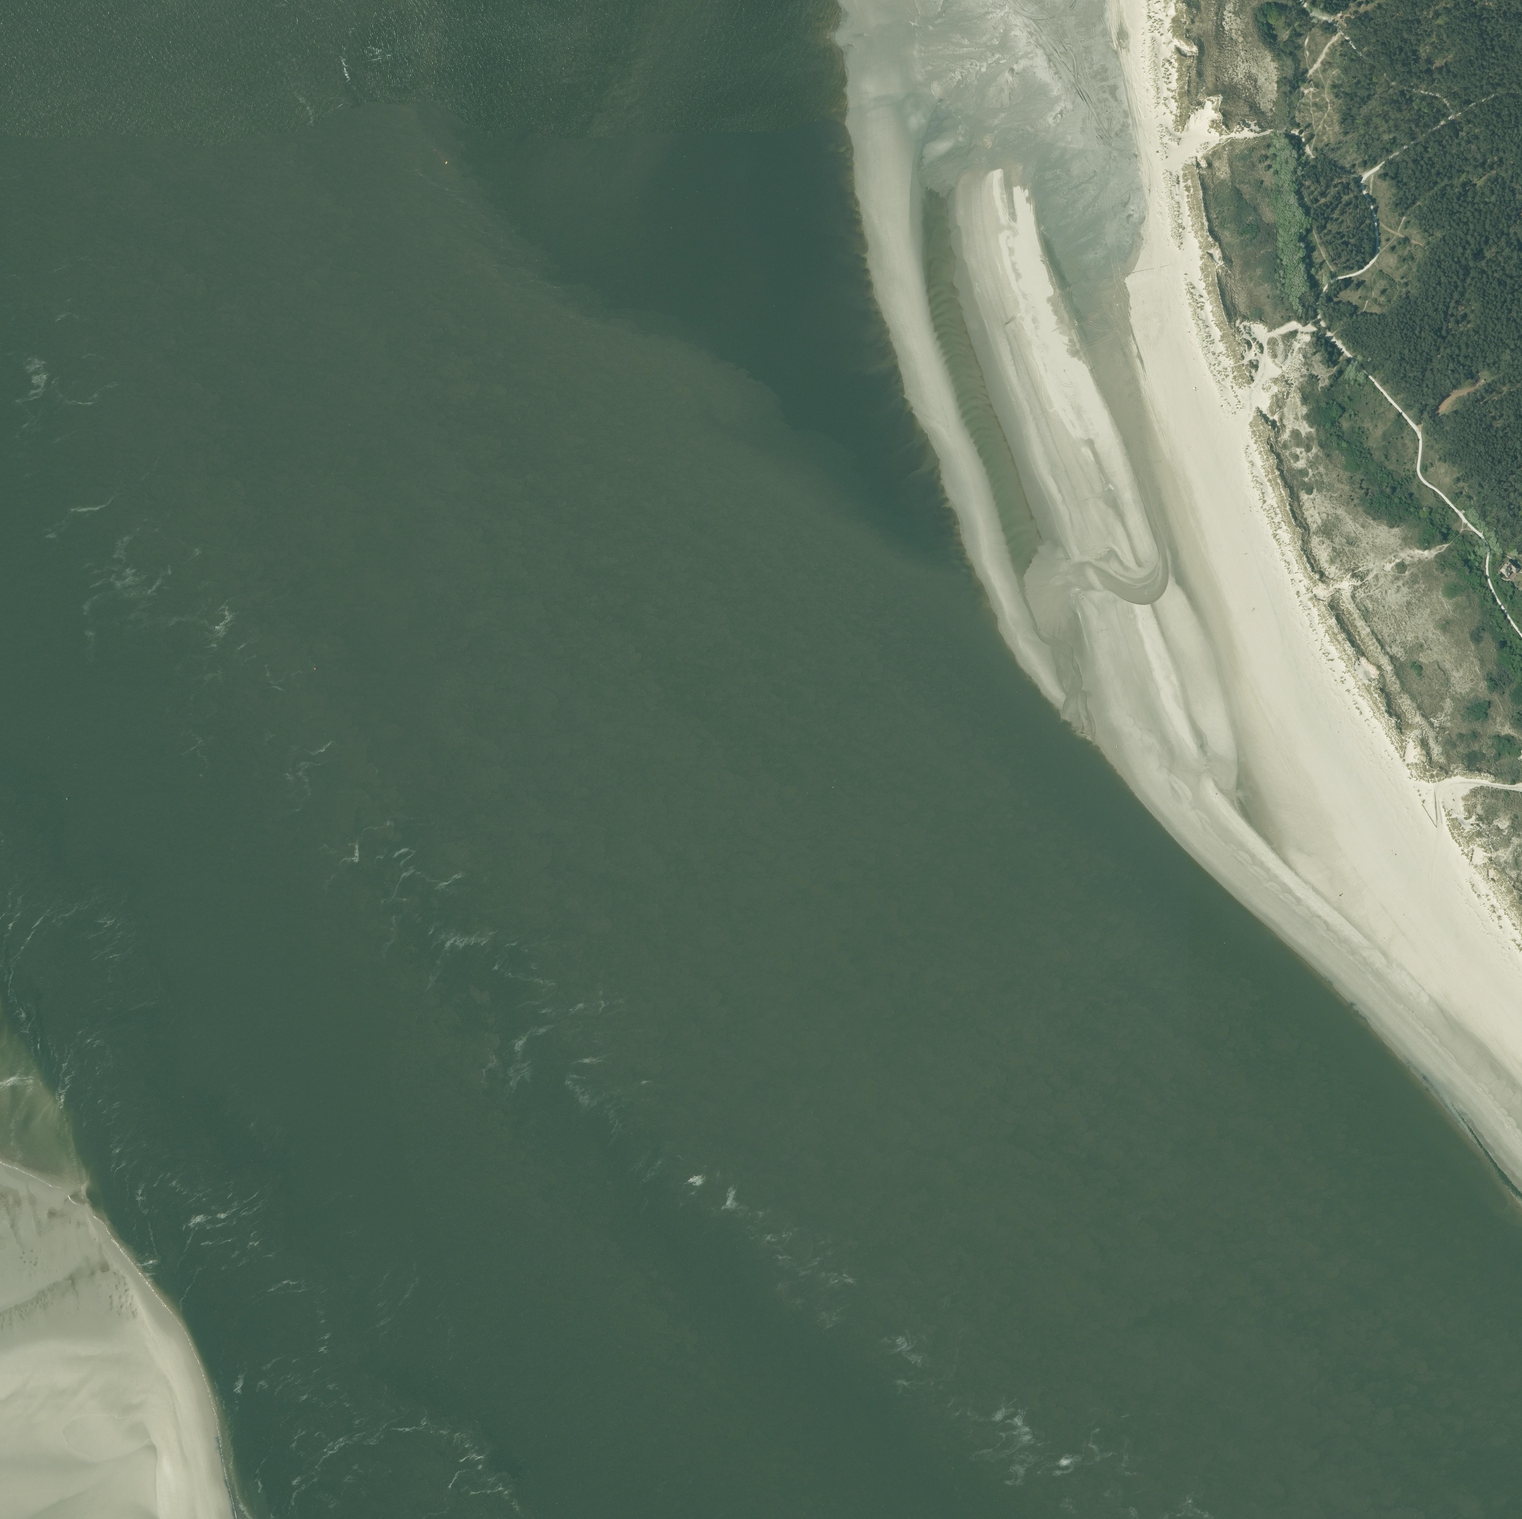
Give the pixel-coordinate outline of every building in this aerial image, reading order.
[(1514,572),(1518,569),(1509,561),(1501,570),(1502,571),(1501,572),(1508,577),(1512,573),(1510,572),(1511,570),(1514,572)]
